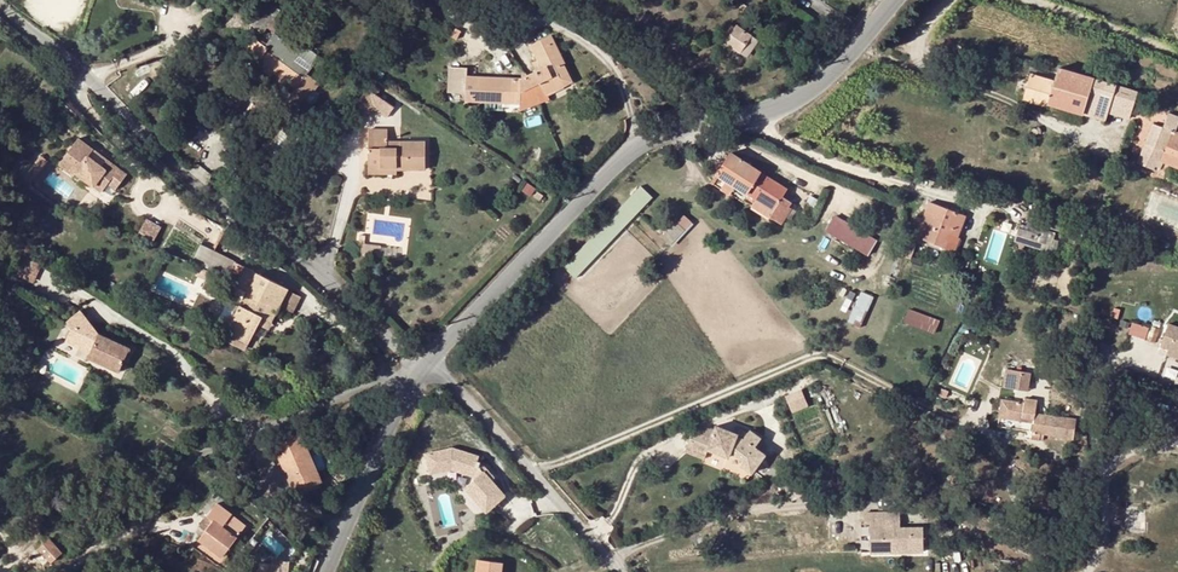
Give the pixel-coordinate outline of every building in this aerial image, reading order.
[(740,52),(751,37),(752,36),(737,25),(734,29),(728,25),(721,36),(727,41),(724,45),(739,55),(740,52)] [(538,70),(520,79),(467,76),(466,102),(520,104),(520,94),(542,83),(548,95),(565,86),(561,80),(570,75),(564,65),(566,64),(552,36),(532,46),(541,64),(543,68),(538,70)] [(751,37),(740,52),(747,57),(758,42),(751,37)] [(303,78),(290,68),(294,63),(270,45),(268,48),(254,39),(238,62),(288,99),(289,97),(301,106),(313,89),(315,91),(320,84),(306,74),(303,78)] [(322,73),(328,64),(320,58),(313,67),(322,73)] [(448,92),(466,94),(467,76),(468,68),(449,67),(448,92)] [(1082,113),(1092,78),(1057,67),(1053,81),(1029,73),(1022,98),(1045,105),(1046,102),(1082,113)] [(561,80),(565,86),(573,82),(570,75),(561,80)] [(1106,112),(1114,84),(1092,78),(1082,113),(1104,120),(1106,112)] [(549,99),(548,95),(542,83),(520,94),(520,104),(519,112),(549,99)] [(1128,119),(1136,91),(1114,84),(1106,112),(1128,119)] [(360,103),(373,112),(386,121),(394,110),(367,92),(360,103)] [(360,103),(353,112),(366,121),(373,112),(360,103)] [(1162,161),(1177,168),(1177,133),(1173,132),(1177,124),(1177,120),(1177,116),(1167,112),(1161,127),(1152,123),(1136,163),(1153,170),(1154,166),(1159,168),(1162,161)] [(369,130),(369,168),(396,168),(396,171),(425,171),(425,142),(387,141),(388,130),(369,130)] [(92,152),(76,141),(62,160),(77,171),(73,175),(100,195),(106,186),(114,192),(125,177),(105,163),(100,170),(86,159),(92,152)] [(791,203),(782,197),(787,189),(743,161),(730,153),(716,175),(717,175),(712,183),(724,191),(729,182),(735,186),(756,199),(751,206),(782,225),(791,209),(788,207),(791,203)] [(286,167),(292,159),(285,154),(279,162),(286,167)] [(252,167),(246,175),(267,191),(273,183),(252,167)] [(735,186),(729,182),(724,191),(730,195),(735,186)] [(106,186),(100,195),(108,201),(114,192),(106,186)] [(640,187),(563,267),(575,278),(636,214),(652,198),(640,187)] [(964,216),(928,202),(914,236),(953,251),(959,237),(956,237),(964,216)] [(1055,209),(1046,207),(1044,213),(1053,216),(1055,209)] [(875,241),(872,239),(833,216),(825,230),(866,255),(875,241)] [(159,238),(166,225),(151,218),(145,231),(159,238)] [(1068,231),(1070,223),(1056,219),(1053,226),(1068,231)] [(683,230),(674,222),(661,236),(670,245),(683,230)] [(1044,237),(1039,235),(1041,231),(1032,227),(1031,232),(1024,229),(1025,226),(1019,224),(1014,241),(1040,249),(1044,237)] [(359,235),(358,242),(363,242),(361,255),(377,257),(380,246),(363,244),(364,235),(359,235)] [(226,282),(235,263),(215,253),(205,271),(226,282)] [(32,283),(40,267),(25,260),(17,276),(32,283)] [(247,293),(257,275),(235,263),(226,282),(247,293)] [(226,334),(249,346),(259,326),(263,318),(273,323),(278,313),(280,310),(288,294),(289,291),(257,275),(247,293),(226,334)] [(858,327),(872,297),(860,292),(846,322),(858,327)] [(294,296),(288,294),(280,310),(285,313),(294,296)] [(285,313),(280,310),(278,313),(291,320),(300,300),(294,296),(285,313)] [(938,322),(907,311),(907,312),(903,322),(934,333),(938,322)] [(88,358),(119,373),(130,350),(99,336),(81,312),(65,323),(72,330),(67,342),(90,353),(88,358)] [(263,318),(259,326),(269,331),(273,323),(263,318)] [(1157,342),(1161,329),(1132,320),(1128,333),(1157,342)] [(1170,349),(1177,352),(1177,327),(1169,324),(1161,346),(1170,349)] [(249,346),(226,334),(223,340),(245,352),(249,346)] [(933,358),(937,346),(930,343),(925,355),(933,358)] [(937,346),(933,358),(938,360),(944,349),(937,346)] [(1170,349),(1168,355),(1177,359),(1177,352),(1170,349)] [(28,353),(28,358),(28,359),(29,360),(31,361),(33,362),(34,362),(36,361),(37,360),(38,359),(38,357),(38,355),(38,354),(37,352),(36,351),(34,351),(32,351),(31,351),(29,352),(28,353)] [(1002,384),(1018,386),(1020,367),(1005,366),(1002,384)] [(1027,387),(1029,368),(1020,367),(1018,386),(1027,387)] [(800,387),(783,394),(791,412),(807,405),(800,387)] [(1001,396),(998,414),(1022,416),(1022,413),(1034,415),(1032,428),(1031,434),(1039,435),(1040,429),(1074,433),(1076,412),(1035,407),(1036,395),(1024,394),(1023,399),(1001,396)] [(716,426),(716,427),(707,445),(729,455),(732,450),(742,459),(739,463),(748,470),(762,454),(752,446),(759,439),(749,431),(747,433),(743,438),(737,435),(716,426)] [(707,445),(716,427),(693,433),(687,447),(703,454),(707,445)] [(321,482),(301,436),(275,448),(295,494),(321,482)] [(267,447),(250,454),(254,464),(271,457),(267,447)] [(452,448),(426,454),(430,474),(452,469),(473,476),(475,479),(465,488),(477,501),(483,496),(492,507),(505,495),(491,480),(494,478),(486,469),(483,471),(479,466),(480,462),(477,461),(479,456),(452,448)] [(806,477),(789,484),(796,498),(812,491),(806,477)] [(888,494),(873,492),(873,501),(887,502),(888,494)] [(483,496),(477,501),(487,511),(492,507),(483,496)] [(246,527),(217,505),(208,517),(214,522),(206,533),(194,549),(221,569),(227,561),(223,558),(246,527)] [(869,523),(869,551),(922,550),(922,526),(900,526),(895,527),(895,522),(900,522),(899,511),(862,512),(863,523),(869,523)] [(208,517),(199,528),(206,533),(214,522),(208,517)] [(61,554),(50,541),(39,550),(51,563),(61,554)] [(503,564),(478,560),(477,571),(502,571),(503,564)] [(280,563),(273,562),(273,565),(259,564),(258,571),(279,571),(280,563)]
